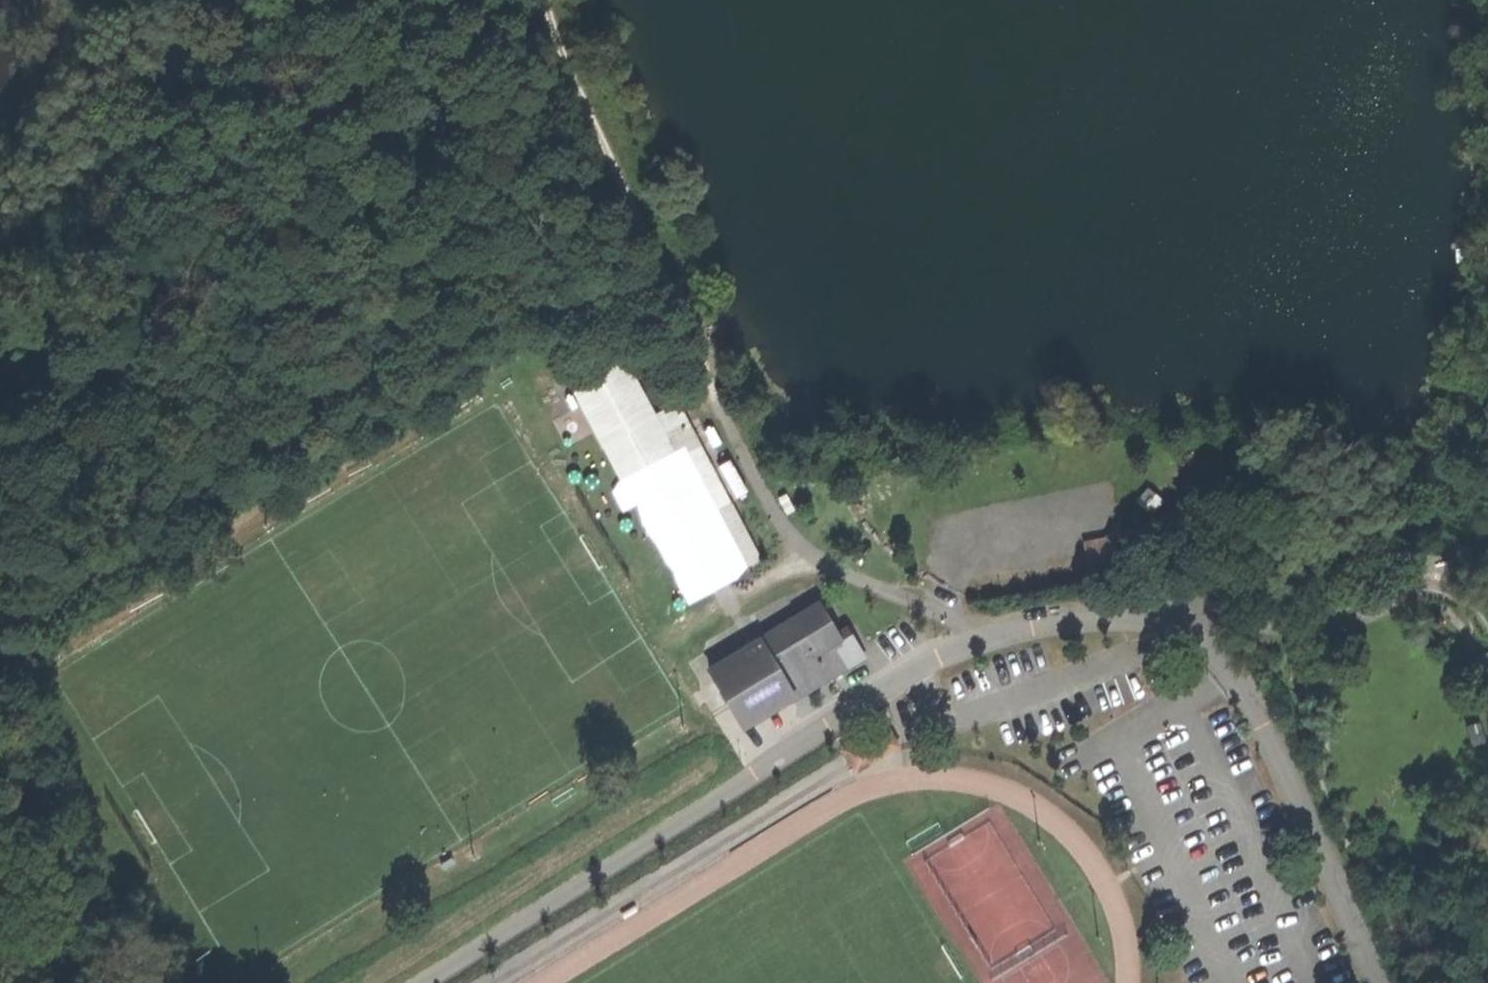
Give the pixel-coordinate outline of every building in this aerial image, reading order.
[(575,381),(628,483),(679,456),(655,411),(626,355),(575,381)] [(732,498),(681,398),(655,411),(679,456),(707,510),(732,498)] [(1153,484),(1140,499),(1155,512),(1168,498),(1153,484)] [(732,498),(707,510),(738,570),(763,558),(732,498)] [(1109,535),(1086,538),(1091,572),(1125,567),(1148,540),(1122,519),(1109,535)] [(710,667),(743,720),(794,688),(796,693),(845,663),(828,637),(839,631),(819,599),(710,667)]
